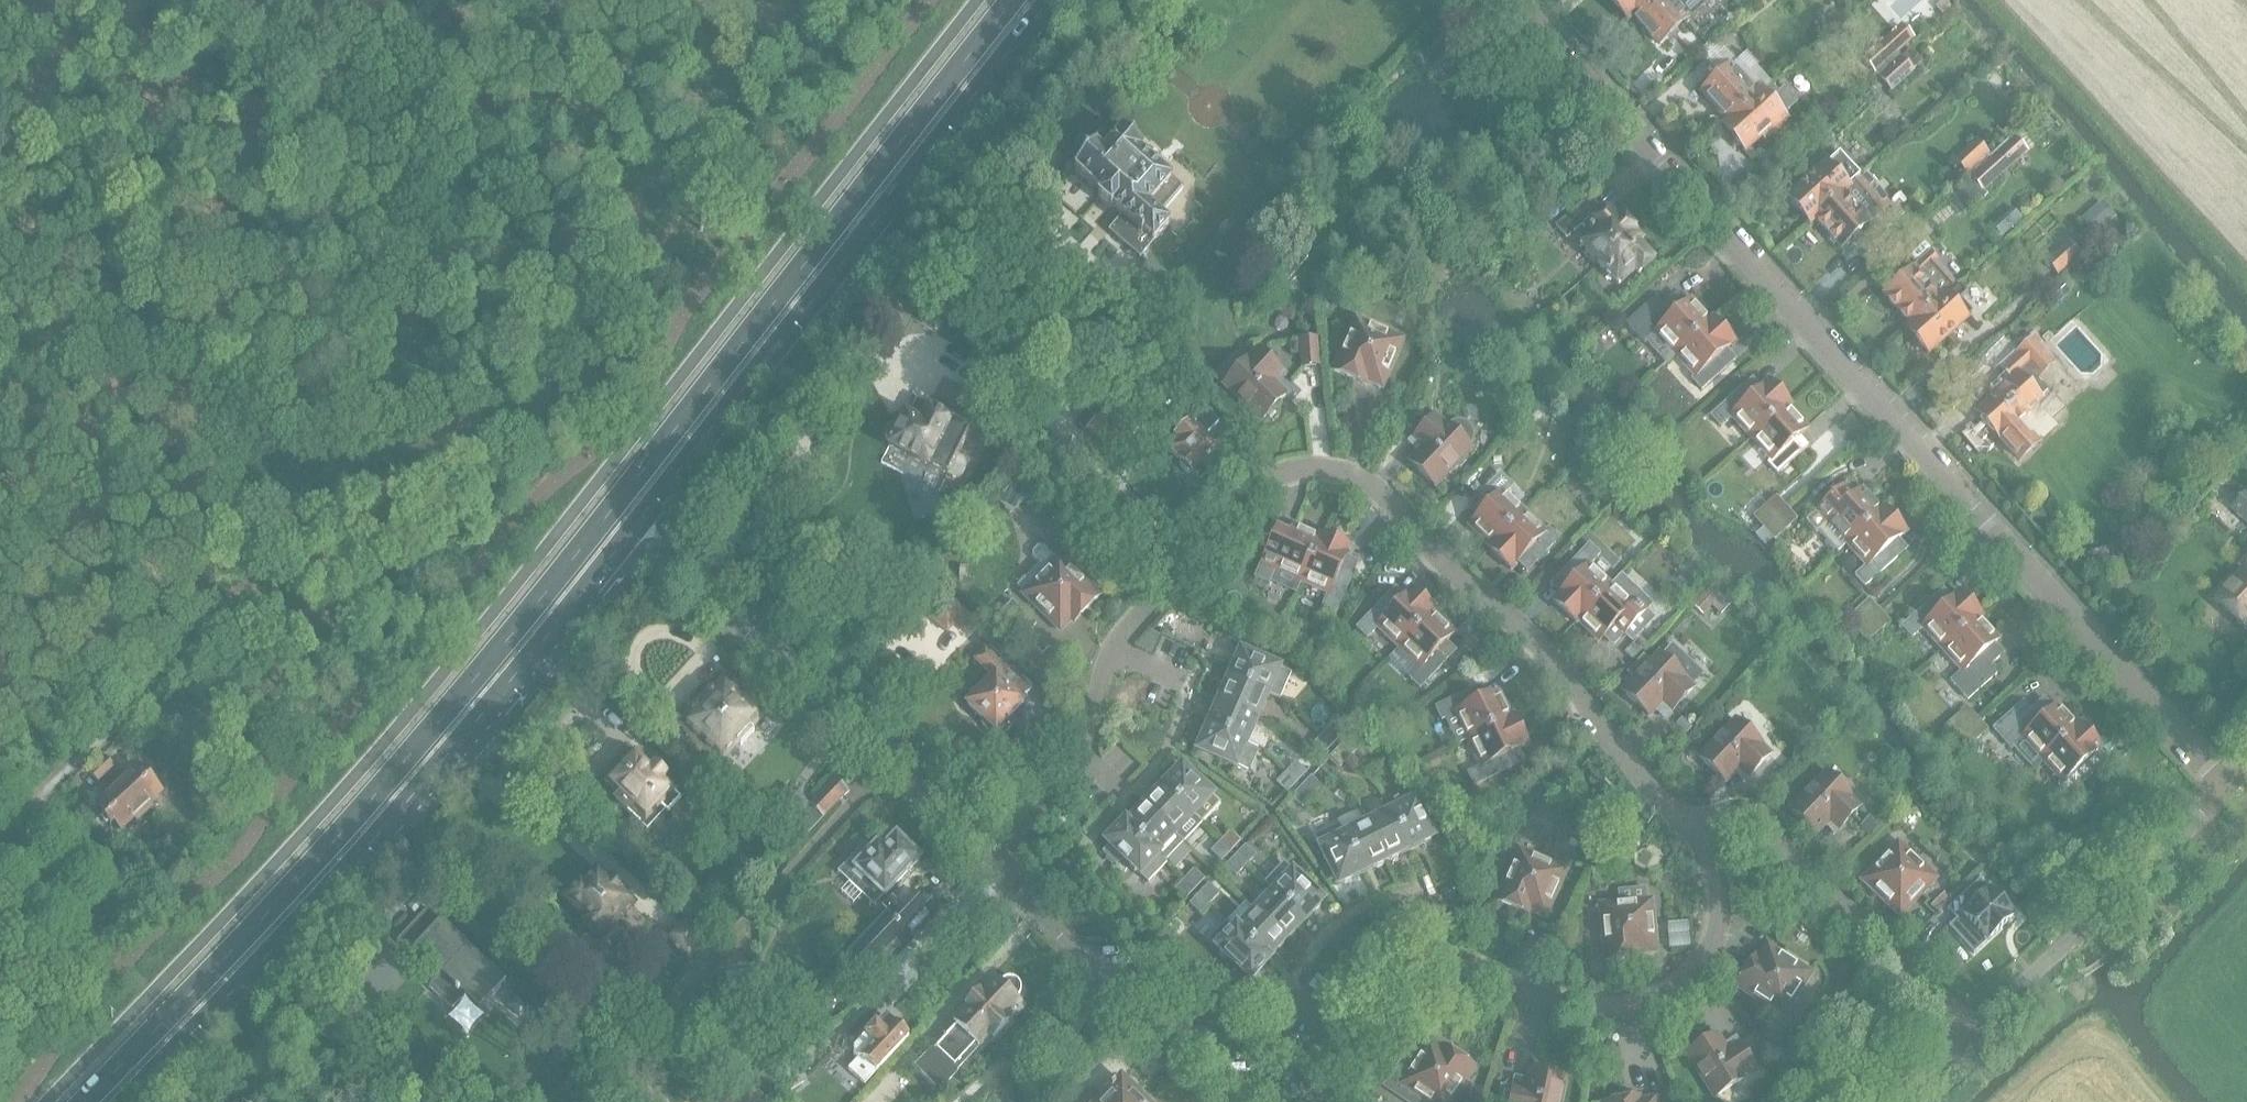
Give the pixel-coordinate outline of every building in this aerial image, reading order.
[(1166,16),(1183,2),(1181,0),(1166,0),(1159,6),(1166,16)] [(1626,21),(1649,0),(1607,0),(1626,21)] [(1626,21),(1628,23),(1633,19),(1659,47),(1699,10),(1690,0),(1649,0),(1626,21)] [(1945,0),(1944,0),(1936,8),(1943,16),(1952,8),(1945,0)] [(1765,92),(1762,89),(1716,39),(1699,55),(1717,74),(1724,67),(1727,72),(1702,95),(1728,123),(1723,128),(1724,129),(1765,92)] [(1897,58),(1895,56),(1897,54),(1886,42),(1865,61),(1878,75),(1897,58)] [(1902,60),(1900,61),(1897,58),(1878,75),(1881,79),(1893,91),(1914,72),(1902,60)] [(1765,92),(1724,129),(1746,153),(1761,139),(1764,141),(1788,119),(1786,117),(1800,104),(1785,89),(1772,101),(1765,92)] [(1125,135),(1125,136),(1121,133),(1102,155),(1096,149),(1092,153),(1087,149),(1074,165),(1078,169),(1075,173),(1101,196),(1098,200),(1110,211),(1151,164),(1141,154),(1143,152),(1140,149),(1140,148),(1140,140),(1134,134),(1125,135)] [(1969,173),(1973,179),(1972,180),(1984,193),(2028,152),(2016,139),(1993,161),(1988,156),(1969,173)] [(1969,173),(1988,156),(1989,155),(1977,142),(1955,161),(1967,174),(1969,173)] [(1171,182),(1172,182),(1151,164),(1110,211),(1111,211),(1113,209),(1122,217),(1109,232),(1140,259),(1153,244),(1170,226),(1160,217),(1182,191),(1171,182)] [(1810,224),(1850,187),(1829,164),(1789,201),(1810,224)] [(1816,221),(1842,249),(1892,204),(1865,175),(1851,188),(1850,187),(1810,224),(1812,225),(1816,221)] [(1569,237),(1595,213),(1585,202),(1559,226),(1569,237)] [(2103,204),(2084,222),(2097,236),(2116,219),(2103,204)] [(1624,217),(1620,221),(1609,209),(1590,227),(1592,230),(1579,242),(1599,265),(1637,231),(1624,217)] [(1640,243),(1644,239),(1637,231),(1599,265),(1621,288),(1637,274),(1640,278),(1657,262),(1640,243)] [(1882,254),(1891,247),(1876,231),(1868,238),(1882,254)] [(2069,243),(2048,263),(2060,276),(2081,256),(2069,243)] [(1908,331),(1952,291),(1926,263),(1917,271),(1916,270),(1886,298),(1911,326),(1907,329),(1908,331)] [(1952,291),(1908,331),(1929,354),(1969,318),(1948,295),(1952,291)] [(1713,320),(1710,323),(1690,301),(1673,317),(1664,307),(1635,333),(1645,344),(1657,333),(1676,355),(1714,321),(1713,320)] [(1717,359),(1734,343),(1714,321),(1676,355),(1696,376),(1691,380),(1702,391),(1726,369),(1717,359)] [(1382,387),(1402,342),(1356,322),(1334,372),(1355,382),(1357,377),(1382,387)] [(2035,338),(2018,354),(2003,337),(1978,360),(2003,370),(2015,383),(1978,416),(2020,462),(2038,446),(2016,422),(2042,399),(2030,387),(2054,365),(2039,347),(2041,345),(2035,338)] [(1315,341),(1300,343),(1303,370),(1319,368),(1315,341)] [(1271,382),(1281,371),(1259,351),(1249,362),(1248,360),(1224,384),(1263,421),(1266,417),(1269,417),(1275,411),(1275,408),(1286,396),(1271,382)] [(1786,408),(1790,405),(1769,382),(1752,398),(1743,388),(1711,417),(1721,428),(1733,417),(1752,439),(1786,408)] [(952,421),(916,403),(909,416),(905,414),(899,426),(895,427),(892,428),(888,430),(887,433),(887,437),(887,440),(890,444),(888,449),(889,449),(884,459),(903,467),(906,460),(952,480),(958,480),(962,477),(966,469),(965,464),(962,460),(957,458),(971,430),(952,421)] [(1800,437),(1807,430),(1786,408),(1752,439),(1772,460),(1767,464),(1777,475),(1799,456),(1809,447),(1800,437)] [(1191,491),(1201,481),(1224,458),(1218,452),(1219,451),(1205,438),(1219,423),(1209,413),(1195,427),(1191,424),(1179,436),(1182,440),(1170,452),(1192,473),(1183,482),(1191,491)] [(1136,431),(1138,430),(1124,415),(1111,427),(1103,418),(1088,432),(1109,455),(1132,434),(1135,438),(1140,434),(1136,431)] [(1446,425),(1445,427),(1434,417),(1414,438),(1424,448),(1410,463),(1434,487),(1471,449),(1446,425)] [(1496,479),(1476,500),(1486,509),(1470,526),(1491,546),(1488,549),(1489,550),(1524,513),(1505,495),(1509,491),(1511,484),(1503,476),(1496,479)] [(2230,478),(2219,490),(2227,498),(2238,485),(2230,478)] [(1838,553),(1848,544),(1885,510),(1881,513),(1862,491),(1854,498),(1845,487),(1806,523),(1816,534),(1818,532),(1827,541),(1825,543),(1834,552),(1836,551),(1838,553)] [(2233,510),(2246,524),(2246,495),(2233,510)] [(1764,529),(1787,509),(1777,497),(1754,518),(1764,529)] [(1774,541),(1797,520),(1787,509),(1764,529),(1756,537),(1765,546),(1773,539),(1774,541)] [(1888,548),(1906,533),(1885,510),(1848,544),(1867,566),(1855,577),(1865,588),(1897,559),(1888,548)] [(1549,529),(1545,533),(1524,513),(1489,550),(1511,571),(1527,554),(1537,564),(1559,540),(1549,529)] [(1271,580),(1297,591),(1320,539),(1293,527),(1289,536),(1277,531),(1255,579),(1269,585),(1271,580)] [(1341,569),(1350,548),(1322,535),(1302,582),(1328,593),(1322,608),(1336,614),(1353,575),(1341,569)] [(1589,567),(1600,555),(1589,545),(1559,576),(1569,586),(1553,603),(1575,624),(1610,587),(1589,567)] [(1098,598),(1049,550),(1047,548),(1046,547),(1044,547),(1042,547),(1040,547),(1039,547),(1037,548),(1035,549),(1033,551),(1032,553),(1032,555),(1032,556),(1032,558),(1032,560),(1033,562),(1034,563),(1037,566),(1016,587),(1060,630),(1078,611),(1082,615),(1098,598)] [(1698,587),(1711,574),(1694,557),(1681,570),(1698,587)] [(2246,628),(2246,565),(2214,600),(2246,630),(2246,628)] [(1621,575),(1610,587),(1575,624),(1576,624),(1579,621),(1600,641),(1607,634),(1617,644),(1653,605),(1621,575)] [(1721,615),(1730,606),(1712,588),(1694,607),(1704,616),(1712,607),(1721,615)] [(1400,648),(1435,611),(1413,590),(1396,607),(1387,597),(1356,629),(1367,639),(1379,628),(1400,648)] [(980,624),(946,592),(924,614),(947,636),(956,626),(968,637),(980,624)] [(1977,619),(1981,616),(1960,593),(1943,609),(1934,599),(1901,628),(1912,639),(1924,628),(1943,650),(1977,619)] [(1857,632),(1880,611),(1869,600),(1847,621),(1857,632)] [(1026,640),(1039,628),(1015,605),(1003,617),(1026,640)] [(1432,615),(1435,612),(1435,611),(1400,648),(1420,668),(1409,679),(1420,690),(1447,661),(1437,652),(1453,635),(1432,615)] [(1867,643),(1890,623),(1880,611),(1857,632),(1867,643)] [(1990,648),(1998,641),(1977,619),(1943,650),(1962,671),(1950,682),(1968,702),(1997,675),(1990,667),(2000,658),(1990,648)] [(1673,711),(1706,677),(1671,643),(1623,693),(1648,716),(1662,701),(1673,711)] [(1024,681),(1020,683),(985,650),(975,660),(993,678),(968,705),(984,720),(982,725),(989,731),(993,730),(1002,738),(1014,726),(1007,720),(1024,703),(1022,701),(1030,692),(1029,692),(1031,687),(1024,681)] [(1291,675),(1279,669),(1241,653),(1240,655),(1236,657),(1234,663),(1235,667),(1230,678),(1268,694),(1280,700),(1291,675)] [(1257,718),(1268,694),(1230,678),(1225,689),(1222,690),(1219,697),(1220,700),(1219,702),(1257,718)] [(720,762),(763,715),(725,680),(682,727),(720,762)] [(1497,693),(1476,703),(1470,691),(1435,709),(1442,722),(1456,715),(1469,741),(1515,718),(1514,718),(1510,720),(1497,693)] [(1247,743),(1257,718),(1219,702),(1219,704),(1215,705),(1212,711),(1214,715),(1209,726),(1247,743)] [(2080,726),(2077,729),(2057,707),(2040,722),(2031,712),(2001,738),(2012,750),(2024,739),(2043,760),(2081,726),(2080,726)] [(1955,740),(1977,719),(1967,708),(1944,728),(1955,740)] [(1507,756),(1528,746),(1515,718),(1469,741),(1482,767),(1467,774),(1474,787),(1513,768),(1507,756)] [(1965,751),(1988,731),(1977,719),(1955,740),(1965,751)] [(1759,746),(1761,744),(1737,721),(1700,759),(1725,783),(1739,768),(1750,778),(1770,756),(1759,746)] [(1333,745),(1343,735),(1333,725),(1323,735),(1333,745)] [(1236,768),(1247,743),(1209,726),(1204,737),(1200,739),(1198,745),(1199,748),(1198,751),(1236,768)] [(2084,764),(2101,749),(2081,726),(2043,760),(2063,783),(2059,787),(2068,797),(2093,774),(2084,764)] [(1324,755),(1333,745),(1323,735),(1314,745),(1324,755)] [(1358,749),(1354,746),(1348,740),(1338,750),(1348,759),(1358,749)] [(1339,769),(1348,759),(1338,750),(1329,760),(1339,769)] [(108,758),(99,765),(107,774),(116,767),(108,758)] [(673,792),(674,791),(665,782),(668,778),(655,766),(650,772),(636,759),(611,785),(622,795),(616,802),(628,814),(629,813),(649,832),(668,812),(669,813),(681,800),(673,792)] [(1297,783),(1306,773),(1296,764),(1287,774),(1297,783)] [(107,774),(99,765),(91,772),(99,781),(107,774)] [(118,784),(145,814),(152,807),(151,805),(165,793),(139,765),(118,784)] [(1221,804),(1212,796),(1182,768),(1180,770),(1177,770),(1172,775),(1172,778),(1163,787),(1202,824),(1221,804)] [(1850,798),(1851,797),(1827,773),(1790,811),(1815,835),(1829,820),(1840,830),(1860,808),(1850,798)] [(1287,793),(1297,783),(1287,774),(1277,784),(1287,793)] [(1312,798),(1321,788),(1311,778),(1302,788),(1312,798)] [(836,781),(811,807),(793,827),(775,847),(788,859),(850,794),(836,781)] [(137,821),(145,814),(118,784),(96,804),(104,812),(100,815),(113,829),(117,826),(123,832),(136,820),(137,821)] [(793,827),(811,807),(790,787),(771,807),(793,827)] [(1163,787),(1155,796),(1151,796),(1146,801),(1146,805),(1145,806),(1183,843),(1202,824),(1163,787)] [(1302,808),(1312,798),(1302,788),(1292,798),(1302,808)] [(1432,839),(1435,838),(1416,801),(1392,813),(1410,850),(1421,844),(1425,845),(1431,842),(1432,839)] [(1127,826),(1159,856),(1165,862),(1183,843),(1175,835),(1145,806),(1144,808),(1140,808),(1135,813),(1135,817),(1127,826)] [(1399,855),(1410,850),(1392,813),(1368,824),(1387,861),(1388,861),(1392,862),(1398,859),(1399,855)] [(1165,862),(1125,824),(1106,843),(1110,847),(1104,854),(1109,860),(1108,862),(1115,868),(1116,867),(1119,869),(1126,862),(1129,865),(1129,869),(1134,874),(1138,874),(1140,876),(1148,883),(1167,863),(1165,862)] [(1385,862),(1387,861),(1368,824),(1344,836),(1363,873),(1374,868),(1377,869),(1383,866),(1385,862)] [(1231,852),(1241,842),(1231,832),(1221,842),(1231,852)] [(1352,879),(1363,873),(1344,836),(1320,848),(1338,885),(1341,884),(1344,885),(1351,882),(1352,879)] [(840,872),(864,895),(876,905),(884,896),(885,898),(888,895),(892,898),(902,888),(899,885),(922,860),(897,837),(885,851),(871,839),(840,872)] [(2020,858),(2030,849),(2021,839),(2011,848),(2020,858)] [(1222,862),(1231,852),(1221,842),(1211,852),(1222,862)] [(1900,916),(1934,880),(1898,845),(1864,881),(1900,916)] [(1246,866),(1256,856),(1246,847),(1236,857),(1246,866)] [(1545,917),(1565,872),(1519,852),(1497,902),(1518,912),(1521,907),(1545,917)] [(1237,876),(1246,866),(1236,857),(1226,867),(1237,876)] [(1323,902),(1293,873),(1285,865),(1266,885),(1274,893),(1304,921),(1312,912),(1316,912),(1321,907),(1321,904),(1323,902)] [(600,939),(634,904),(598,870),(586,883),(583,880),(564,900),(585,920),(583,922),(600,939)] [(1195,890),(1204,880),(1194,870),(1185,880),(1195,890)] [(1983,874),(1950,907),(1960,917),(1951,925),(1979,953),(2020,912),(1983,874)] [(1185,900),(1195,890),(1185,880),(1175,891),(1185,900)] [(1210,904),(1219,894),(1209,885),(1200,895),(1210,904)] [(902,888),(892,898),(898,904),(838,968),(865,994),(941,913),(925,897),(919,904),(902,888)] [(1295,930),(1304,921),(1274,893),(1256,912),(1285,940),(1287,939),(1291,939),(1295,934),(1295,930)] [(1200,914),(1210,904),(1200,895),(1190,905),(1200,914)] [(1629,955),(1655,952),(1651,903),(1601,907),(1606,962),(1629,960),(1629,955)] [(466,996),(479,983),(479,982),(475,978),(487,965),(429,910),(399,941),(411,952),(413,949),(442,976),(431,987),(442,998),(441,998),(454,1011),(466,997),(466,996)] [(1284,942),(1285,940),(1256,912),(1238,930),(1236,928),(1236,929),(1269,961),(1270,961),(1268,959),(1276,951),(1279,951),(1284,946),(1284,942)] [(1927,944),(1947,924),(1937,915),(1918,935),(1927,944)] [(1209,941),(1219,951),(1219,955),(1224,959),(1228,959),(1233,964),(1223,974),(1238,987),(1247,978),(1250,981),(1269,961),(1236,929),(1228,921),(1209,941)] [(704,941),(687,924),(671,940),(689,957),(704,941)] [(1145,949),(1151,955),(1157,949),(1151,943),(1145,949)] [(1385,968),(1394,959),(1383,947),(1374,957),(1385,968)] [(1782,1016),(1809,975),(1768,947),(1753,969),(1749,967),(1736,986),(1782,1016)] [(958,1072),(979,1049),(983,1052),(1024,1007),(1017,1000),(1021,996),(1022,990),(1022,986),(1019,983),(1016,981),(1012,980),(1008,980),(1003,983),(1001,985),(993,978),(952,1023),(954,1025),(946,1034),(949,1037),(935,1052),(958,1072)] [(878,1074),(911,1039),(896,1026),(887,1018),(878,1027),(877,1025),(865,1038),(866,1039),(854,1051),(855,1056),(860,1061),(863,1060),(878,1074)] [(1739,1045),(1727,1053),(1716,1035),(1687,1053),(1716,1098),(1744,1080),(1743,1078),(1755,1070),(1739,1045)] [(21,1054),(9,1043),(0,1053),(0,1057),(10,1067),(21,1054)] [(1451,1058),(1429,1044),(1401,1085),(1426,1101),(1450,1101),(1473,1067),(1454,1054),(1451,1058)] [(1565,1078),(1532,1071),(1527,1092),(1513,1089),(1510,1101),(1560,1101),(1565,1078)] [(1122,1080),(1104,1099),(1094,1090),(1082,1101),(1145,1101),(1122,1080)]
